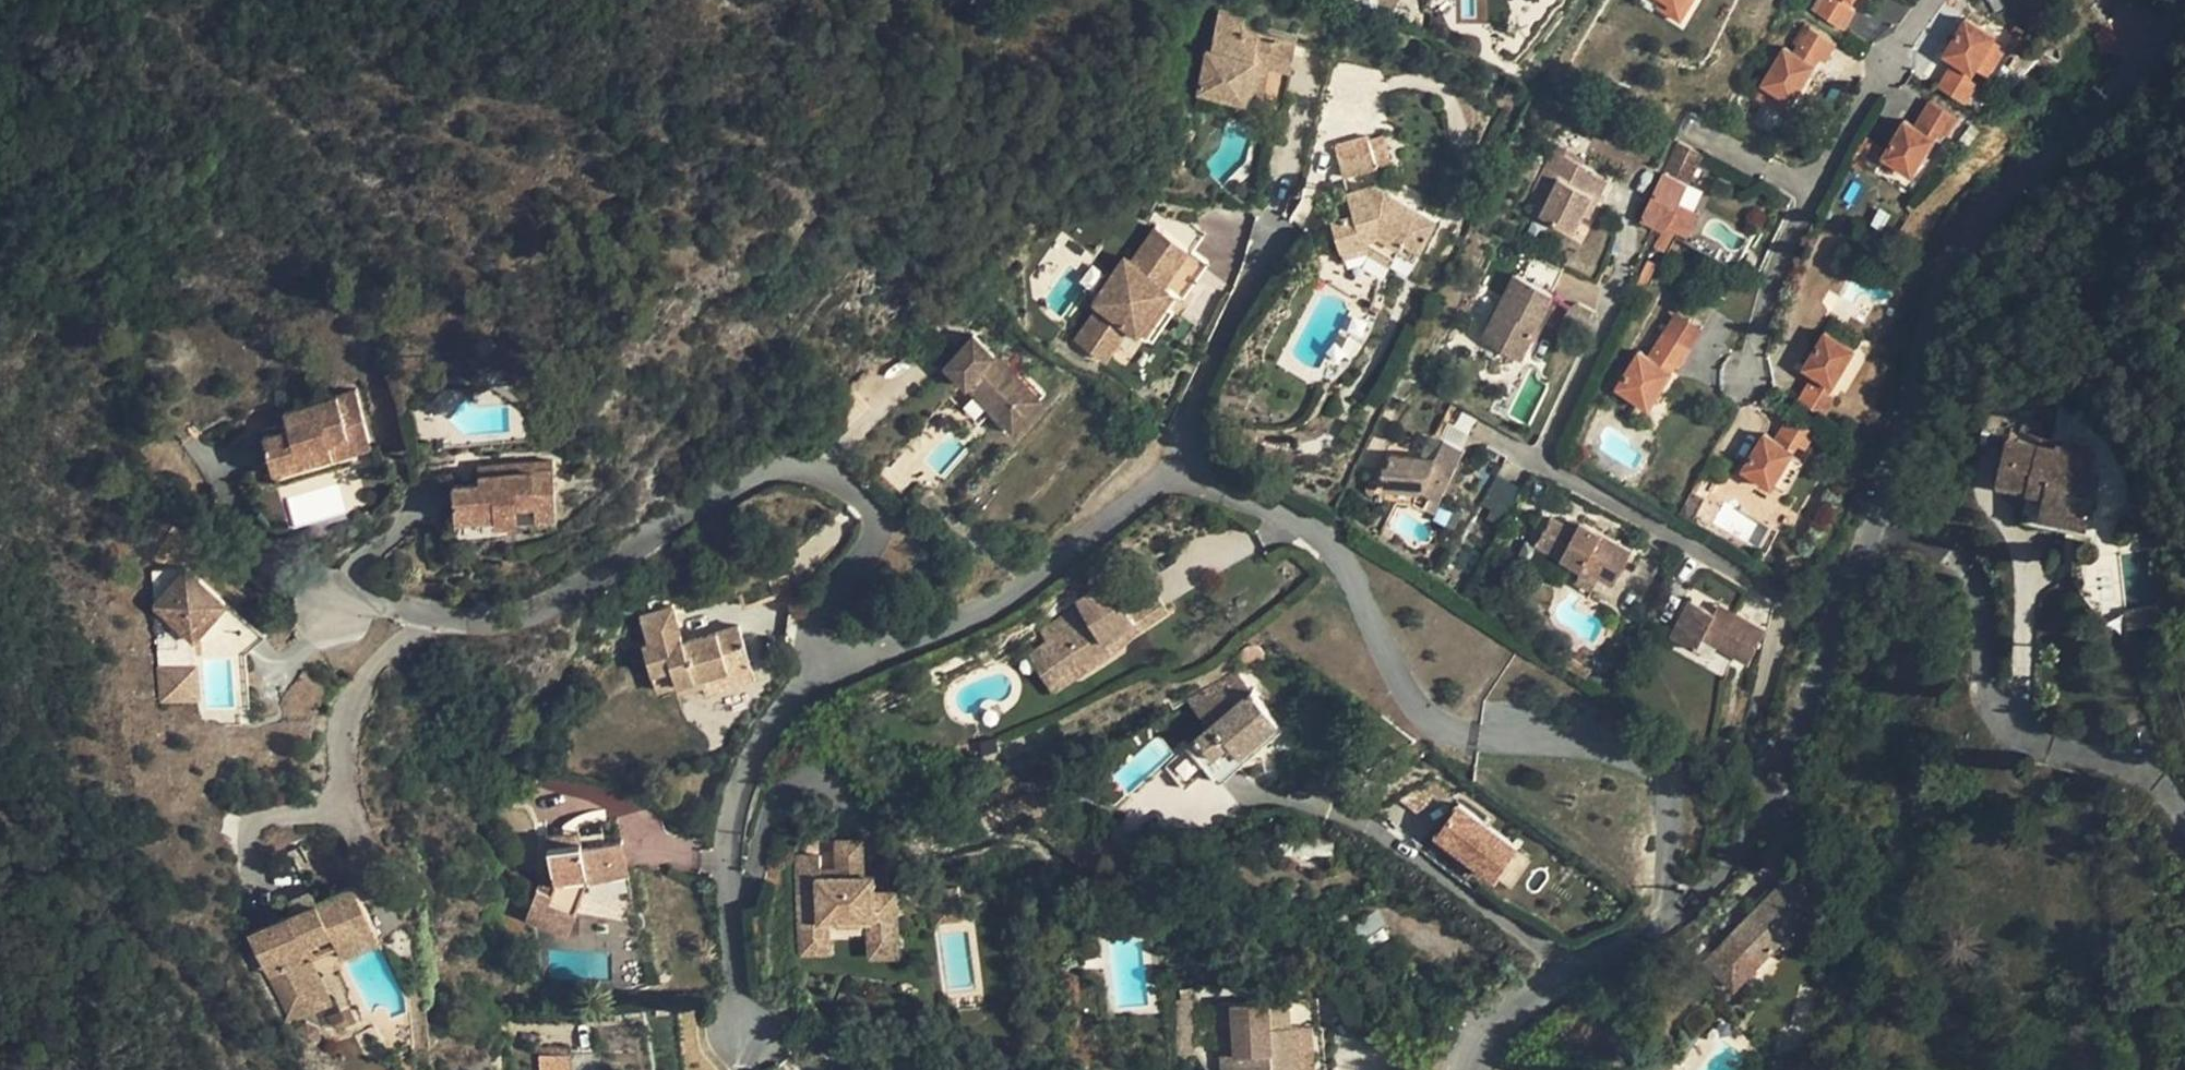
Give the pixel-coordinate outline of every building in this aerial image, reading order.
[(1656,5),(1683,17),(1694,0),(1658,0),(1656,5)] [(1836,25),(1845,4),(1839,0),(1830,0),(1821,16),(1836,25)] [(1845,4),(1836,25),(1846,32),(1857,11),(1849,7),(1845,4)] [(1326,25),(1241,7),(1236,29),(1226,27),(1217,75),(1269,87),(1279,50),(1318,58),(1326,25)] [(1959,59),(1977,71),(1998,34),(1967,19),(1948,52),(1959,59)] [(1824,57),(1831,38),(1811,26),(1800,42),(1824,57)] [(1998,34),(1977,71),(1989,78),(2010,41),(1998,34)] [(1824,57),(1821,63),(1836,41),(1831,38),(1824,57)] [(1818,68),(1821,63),(1824,57),(1800,42),(1791,53),(1813,66),(1818,68)] [(1792,97),(1813,66),(1791,53),(1783,48),(1764,78),(1792,97)] [(1972,80),(1977,71),(1959,59),(1953,69),(1972,80)] [(1978,83),(1972,80),(1953,69),(1943,85),(1968,100),(1978,83)] [(1792,97),(1764,78),(1754,94),(1782,111),(1792,97)] [(1922,118),(1939,129),(1946,133),(1956,116),(1931,103),(1922,118)] [(1916,127),(1934,137),(1939,129),(1922,118),(1916,127)] [(1936,138),(1934,137),(1916,127),(1907,123),(1887,156),(1912,171),(1936,138)] [(1386,132),(1333,145),(1342,178),(1394,165),(1386,132)] [(1707,157),(1678,143),(1667,167),(1693,182),(1707,157)] [(1693,182),(1667,167),(1656,190),(1682,202),(1685,198),(1693,182)] [(1597,188),(1565,171),(1546,207),(1578,222),(1597,188)] [(1465,211),(1402,176),(1374,183),(1381,207),(1356,215),(1363,243),(1390,237),(1390,229),(1398,226),(1445,249),(1465,211)] [(1644,215),(1670,226),(1674,219),(1682,202),(1656,190),(1644,215)] [(1682,202),(1674,219),(1696,230),(1707,209),(1685,198),(1682,202)] [(1151,322),(1157,325),(1180,298),(1171,291),(1183,274),(1200,285),(1202,282),(1210,287),(1230,256),(1176,217),(1149,255),(1141,251),(1110,293),(1122,299),(1096,332),(1127,355),(1151,322)] [(1555,287),(1521,269),(1487,331),(1524,350),(1555,287)] [(1180,298),(1157,325),(1168,331),(1200,285),(1183,274),(1171,291),(1180,298)] [(955,327),(911,361),(959,401),(953,407),(977,428),(1023,378),(998,355),(994,361),(974,344),(985,332),(970,320),(959,330),(955,327)] [(1805,365),(1816,372),(1836,384),(1856,349),(1824,331),(1805,365)] [(1668,334),(1657,355),(1678,365),(1684,360),(1690,344),(1668,334)] [(1672,371),(1654,361),(1641,353),(1620,388),(1648,404),(1672,371)] [(1836,384),(1816,372),(1810,382),(1830,393),(1836,384)] [(1830,393),(1810,382),(1800,398),(1827,414),(1836,397),(1830,393)] [(349,447),(368,441),(355,392),(296,408),(299,417),(286,421),(289,429),(264,436),(270,461),(308,450),(310,457),(331,452),(329,445),(346,440),(349,447)] [(299,417),(296,408),(284,412),(286,421),(299,417)] [(1789,415),(1777,435),(1798,447),(1804,452),(1816,431),(1789,415)] [(1381,469),(1381,486),(1416,484),(1431,490),(1437,493),(1465,442),(1432,428),(1417,450),(1390,450),(1389,468),(1381,469)] [(1771,443),(1793,455),(1798,447),(1777,435),(1771,443)] [(2085,534),(2093,504),(2072,498),(2078,477),(2088,480),(2094,461),(2009,437),(1997,479),(2027,488),(2046,493),(2038,520),(2085,534)] [(1743,471),(1773,488),(1793,455),(1771,443),(1762,438),(1743,471)] [(370,447),(368,441),(349,447),(346,440),(329,445),(331,452),(310,457),(308,450),(270,461),(274,474),(370,447)] [(1793,455),(1773,488),(1782,493),(1801,459),(1793,455)] [(533,472),(552,470),(551,462),(532,464),(533,472)] [(555,518),(552,470),(533,472),(532,464),(490,467),(491,483),(478,483),(453,485),(455,517),(453,517),(454,539),(494,536),(494,523),(555,518)] [(477,468),(478,483),(491,483),(490,467),(477,468)] [(2093,504),(2099,483),(2088,480),(2078,477),(2072,498),(2093,504)] [(1416,484),(1381,486),(1381,499),(1406,496),(1423,504),(1431,490),(1416,484)] [(339,488),(287,496),(291,525),(343,517),(339,488)] [(2038,520),(2046,493),(2027,488),(2020,515),(2038,520)] [(1549,520),(1535,548),(1607,585),(1626,549),(1570,521),(1565,529),(1549,520)] [(2012,579),(2034,582),(2036,564),(2014,562),(2012,579)] [(183,643),(194,641),(226,604),(189,571),(154,573),(156,607),(170,619),(157,636),(160,671),(185,668),(183,643)] [(1116,592),(1098,604),(1119,619),(1143,638),(1145,639),(1175,622),(1159,597),(1131,614),(1116,592)] [(1692,594),(1670,635),(1709,655),(1717,643),(1754,662),(1772,624),(1723,599),(1718,607),(1692,594)] [(642,649),(651,675),(669,669),(675,686),(678,693),(702,685),(729,675),(727,668),(749,660),(738,627),(683,645),(671,611),(641,621),(650,646),(642,649)] [(2151,633),(2149,617),(2122,619),(2123,636),(2151,633)] [(1086,668),(1108,654),(1061,619),(1041,633),(1048,643),(1062,664),(1078,655),(1086,668)] [(199,698),(194,641),(183,643),(185,668),(160,671),(162,702),(199,698)] [(1062,664),(1048,643),(1030,655),(1052,690),(1086,668),(1078,655),(1062,664)] [(1243,649),(1241,652),(1241,654),(1240,658),(1241,662),(1243,665),(1245,666),(1249,668),(1253,668),(1256,667),(1259,666),(1261,664),(1263,661),(1263,657),(1263,653),(1262,651),(1260,648),(1256,646),(1252,645),(1249,645),(1245,647),(1243,649)] [(754,678),(749,660),(727,668),(729,675),(702,685),(704,695),(754,678)] [(669,669),(651,675),(656,692),(675,686),(669,669)] [(1240,756),(1278,724),(1235,673),(1189,700),(1211,726),(1185,747),(1186,748),(1166,767),(1184,789),(1207,771),(1214,778),(1216,776),(1220,781),(1244,761),(1240,756)] [(1292,739),(1278,724),(1240,756),(1244,761),(1245,762),(1264,746),(1273,754),(1292,739)] [(1415,813),(1448,791),(1431,779),(1399,801),(1415,813)] [(1430,838),(1489,887),(1518,852),(1459,803),(1430,838)] [(792,846),(796,944),(825,943),(824,910),(865,909),(866,928),(894,927),(892,880),(871,881),(870,864),(859,865),(857,829),(832,831),(833,859),(834,865),(816,866),(815,859),(815,845),(792,846)] [(548,848),(580,842),(578,831),(546,837),(548,848)] [(566,935),(575,912),(586,881),(601,878),(628,873),(621,838),(581,846),(580,842),(548,848),(551,867),(555,885),(551,896),(536,891),(525,921),(566,935)] [(536,890),(536,891),(551,896),(555,885),(551,867),(536,890)] [(586,881),(575,912),(588,917),(601,878),(586,881)] [(337,944),(375,925),(355,885),(345,885),(315,899),(294,910),(248,933),(287,1012),(321,996),(298,948),(308,942),(331,931),(337,944)] [(294,910),(315,899),(309,888),(288,899),(294,910)] [(1717,952),(1745,978),(1801,920),(1773,894),(1717,952)] [(1355,941),(1362,938),(1372,932),(1371,931),(1382,926),(1383,925),(1376,913),(1348,929),(1355,941)] [(380,935),(375,925),(337,944),(342,954),(343,954),(376,937),(380,935)] [(1372,932),(1362,938),(1368,955),(1389,943),(1382,926),(1371,931),(1372,932)] [(894,927),(866,928),(866,946),(895,944),(894,927)] [(314,954),(308,942),(298,948),(321,996),(287,1012),(248,933),(238,938),(281,1024),(332,1000),(310,956),(314,954)] [(1734,990),(1745,978),(1717,952),(1705,963),(1734,990)] [(1234,1005),(1253,1004),(1250,984),(1217,986),(1219,1033),(1235,1031),(1234,1005)] [(1253,1004),(1234,1005),(1235,1031),(1219,1033),(1220,1059),(1221,1069),(1274,1069),(1299,1066),(1297,1026),(1288,1026),(1286,1002),(1253,1004)] [(305,1023),(294,1032),(318,1046),(321,1040),(319,1028),(305,1023)] [(1297,1026),(1299,1066),(1274,1069),(1312,1069),(1310,1025),(1297,1026)] [(565,1055),(539,1057),(540,1069),(566,1069),(565,1055)] [(1220,1059),(1202,1061),(1202,1069),(1221,1069),(1220,1059)]
